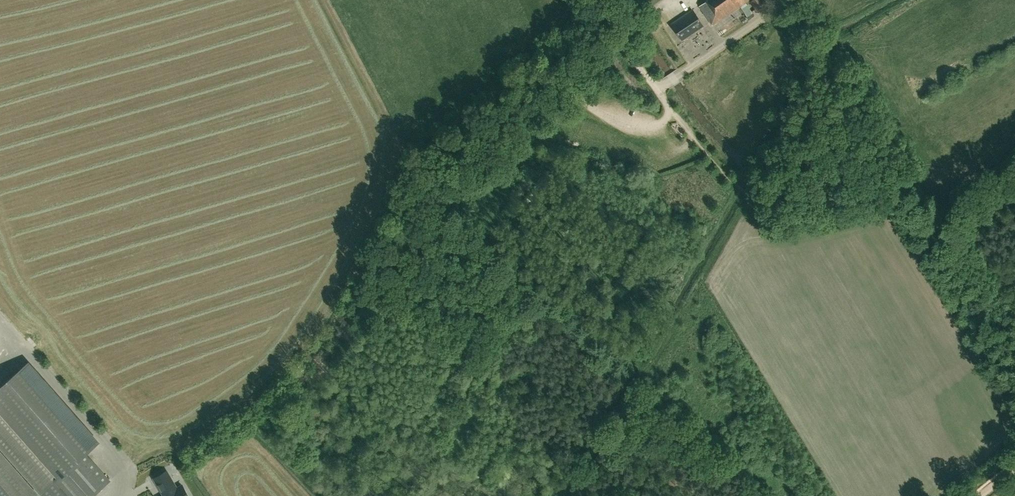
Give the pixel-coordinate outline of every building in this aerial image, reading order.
[(748,0),(707,0),(705,2),(699,6),(712,25),(748,0)] [(767,6),(763,0),(752,0),(750,1),(757,12),(767,6)] [(682,40),(703,26),(692,10),(671,24),(682,40)] [(27,363),(0,387),(0,495),(92,495),(109,481),(85,453),(97,443),(27,363)] [(182,485),(176,488),(166,471),(154,478),(164,495),(163,495),(188,495),(182,485)]
